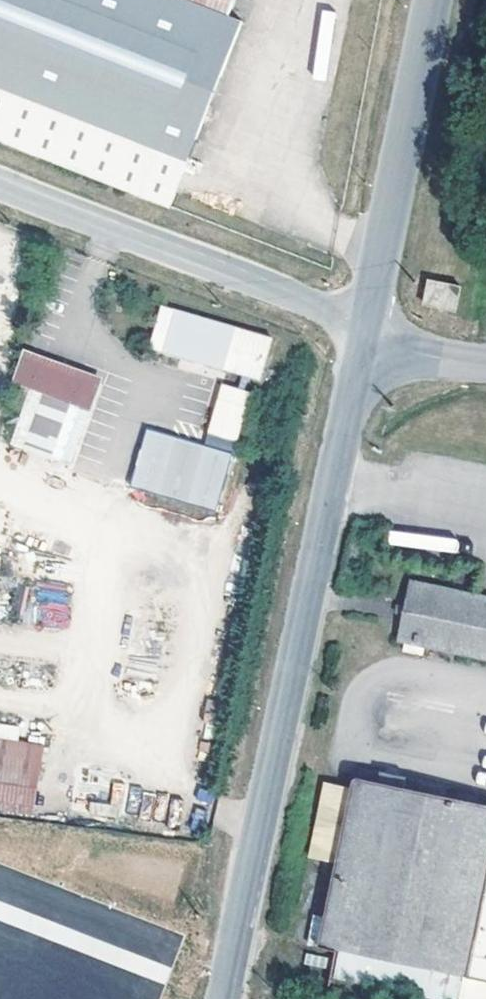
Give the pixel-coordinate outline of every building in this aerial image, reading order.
[(169,205),(241,16),(229,11),(233,0),(0,0),(0,138),(169,205)] [(459,289),(428,284),(424,308),(454,314),(459,289)] [(271,337),(160,306),(150,347),(242,373),(238,387),(221,383),(208,432),(223,436),(220,448),(204,444),(147,428),(131,487),(218,511),(251,391),(244,389),(248,375),(260,378),(271,337)] [(102,378),(23,347),(11,381),(89,411),(102,378)] [(223,436),(208,432),(204,444),(220,448),(223,436)] [(410,578),(395,638),(399,639),(397,651),(419,656),(421,645),(485,659),(485,594),(410,578)] [(0,738),(0,808),(34,813),(45,745),(0,738)] [(354,766),(350,786),(327,782),(311,860),(334,865),(324,919),(319,945),(334,949),(329,977),(433,998),(456,998),(461,976),(485,982),(485,794),(354,766)] [(54,894),(0,867),(0,998),(54,894)]
